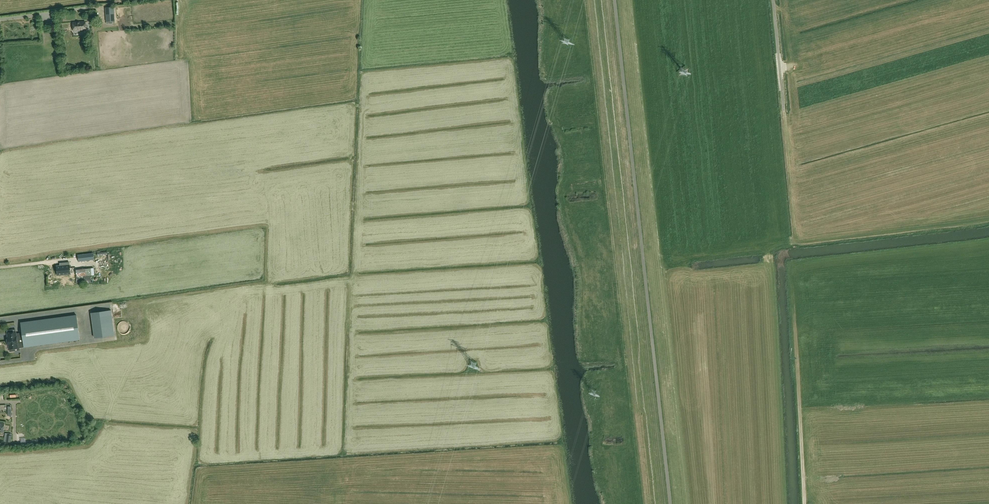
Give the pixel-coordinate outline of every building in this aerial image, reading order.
[(115,21),(114,7),(105,8),(106,21),(115,21)] [(73,22),(73,32),(87,31),(86,21),(73,22)] [(61,267),(56,267),(57,276),(70,275),(69,264),(61,264),(61,267)] [(94,268),(76,269),(76,276),(94,275),(94,268)] [(111,309),(91,312),(94,337),(114,335),(111,309)] [(27,321),(21,322),(22,334),(16,335),(18,348),(24,347),(30,346),(80,340),(76,315),(27,322),(27,321)] [(12,332),(12,330),(7,331),(7,333),(8,340),(7,340),(8,346),(9,346),(9,349),(10,352),(14,351),(14,348),(18,348),(16,335),(16,332),(12,332)]
